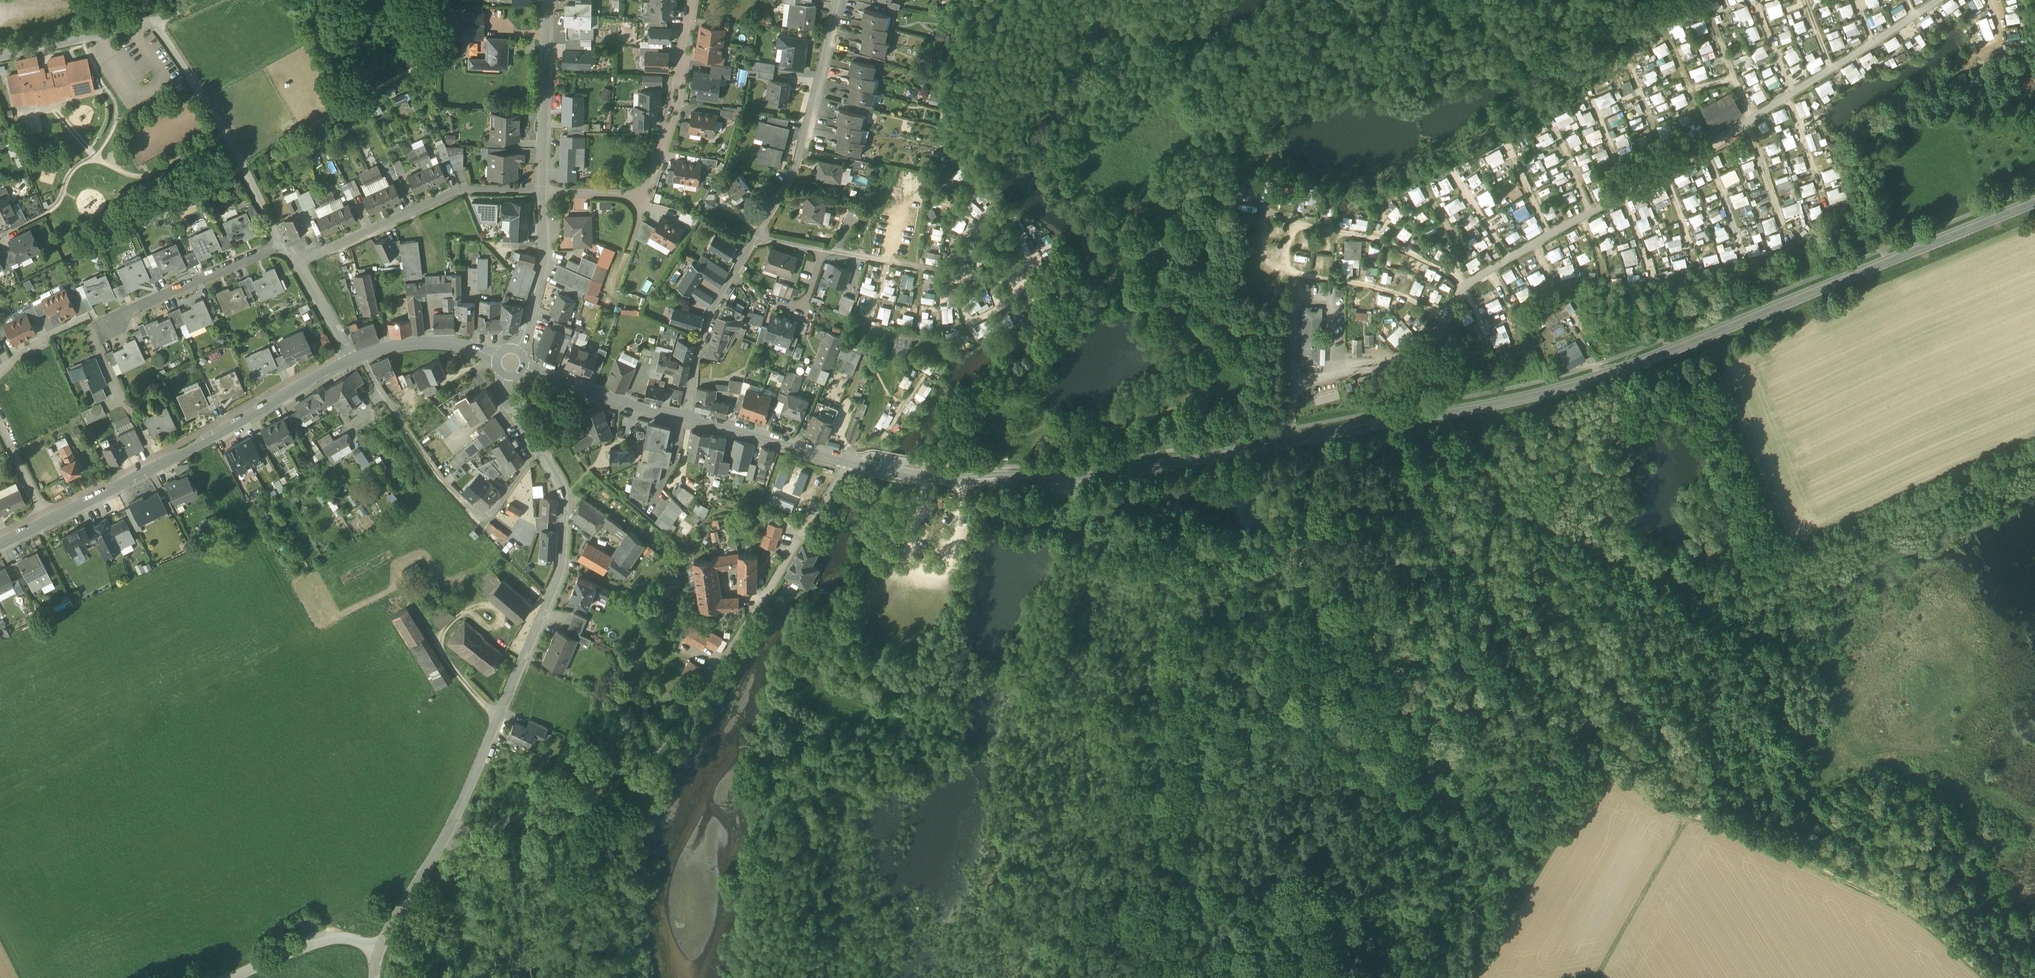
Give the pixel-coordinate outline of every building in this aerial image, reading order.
[(569,13),(592,14),(592,2),(581,1),(581,0),(569,0),(569,3),(569,13)] [(1784,13),(1779,0),(1768,0),(1764,1),(1770,18),(1784,13)] [(1868,8),(1880,4),(1878,0),(1865,0),(1868,8)] [(1942,7),(1948,16),(1960,9),(1954,0),(1953,0),(1942,7)] [(1973,14),(1987,7),(1984,0),(1976,0),(1968,4),(1973,14)] [(887,7),(899,9),(900,4),(890,1),(888,1),(887,7)] [(675,16),(676,2),(651,2),(650,15),(650,16),(661,16),(675,16)] [(789,25),(813,28),(816,6),(811,5),(801,4),(791,3),(791,4),(790,14),(791,14),(789,25)] [(1729,11),(1734,22),(1740,20),(1742,26),(1754,21),(1748,4),(1729,11)] [(1828,4),(1819,8),(1822,17),(1831,13),(1828,4)] [(1851,4),(1837,8),(1840,18),(1854,14),(1851,4)] [(1903,5),(1890,11),(1895,21),(1908,15),(1903,5)] [(861,22),(864,23),(881,27),(884,14),(865,9),(861,22)] [(1871,28),(1886,22),(1882,12),(1867,18),(1871,28)] [(464,13),(463,24),(483,25),(483,14),(464,13)] [(592,28),(592,14),(569,13),(568,25),(568,32),(580,32),(581,32),(581,28),(592,28)] [(1931,14),(1918,22),(1921,27),(1934,19),(1931,14)] [(2006,16),(2007,27),(2020,26),(2019,15),(2006,16)] [(1704,17),(1691,22),(1695,33),(1708,29),(1704,17)] [(1994,17),(1981,20),(1985,38),(1995,36),(1993,30),(1997,29),(1994,17)] [(1682,18),(1670,24),(1675,35),(1687,30),(1682,18)] [(1803,18),(1792,23),(1797,33),(1808,28),(1803,18)] [(724,29),(728,29),(729,22),(709,19),(708,26),(724,28),(724,29)] [(1855,21),(1843,26),(1847,37),(1859,33),(1855,21)] [(1749,42),(1761,37),(1755,22),(1743,27),(1749,42)] [(884,28),(881,27),(864,23),(861,35),(864,36),(881,40),(884,28)] [(463,37),(482,38),(483,25),(463,24),(463,37)] [(702,25),(699,40),(722,43),(724,29),(724,28),(708,26),(702,25)] [(663,41),(671,42),(671,28),(667,28),(650,28),(649,41),(650,41),(663,41)] [(1782,43),(1793,39),(1790,28),(1778,32),(1782,43)] [(1838,29),(1826,33),(1828,38),(1840,35),(1838,29)] [(1829,40),(1833,51),(1845,46),(1841,35),(1829,40)] [(781,67),(803,70),(807,39),(779,36),(778,47),(784,47),(788,48),(787,57),(783,56),(781,67)] [(884,41),(881,40),(864,36),(861,49),(884,54),(887,41),(884,41)] [(1853,46),(1862,42),(1858,36),(1850,40),(1853,46)] [(1889,53),(1901,46),(1896,37),(1884,43),(1889,53)] [(499,68),(506,68),(507,39),(487,38),(486,62),(499,63),(499,68)] [(1701,52),(1713,48),(1709,38),(1698,42),(1701,52)] [(1905,43),(1912,54),(1920,49),(1914,38),(1905,43)] [(1665,39),(1653,45),(1658,56),(1671,50),(1665,39)] [(720,57),(722,43),(699,40),(697,55),(706,56),(720,58),(720,57)] [(469,54),(478,54),(478,42),(469,42),(469,54)] [(1755,59),(1769,54),(1764,44),(1751,49),(1755,59)] [(1794,46),(1783,52),(1789,65),(1801,59),(1794,46)] [(574,67),(580,67),(589,67),(589,51),(584,51),(566,50),(564,50),(564,66),(574,67)] [(1742,66),(1753,62),(1750,51),(1738,55),(1742,66)] [(1866,71),(1872,68),(1870,65),(1877,61),(1872,51),(1859,58),(1866,71)] [(656,70),(660,70),(661,69),(668,69),(668,53),(658,53),(647,53),(647,54),(646,69),(655,69),(656,70)] [(852,59),(868,63),(870,57),(854,53),(852,59)] [(7,77),(13,104),(23,103),(23,104),(37,101),(38,104),(65,98),(64,94),(72,93),(67,69),(66,69),(65,64),(66,64),(64,55),(51,58),(48,63),(50,72),(45,73),(44,69),(39,70),(19,74),(7,77)] [(1822,68),(1820,63),(1824,61),(1821,55),(1806,62),(1811,73),(1822,68)] [(705,62),(713,63),(723,65),(724,58),(720,57),(720,58),(706,56),(705,62)] [(16,61),(19,74),(39,70),(36,57),(16,61)] [(1662,72),(1677,68),(1674,58),(1660,62),(1662,72)] [(87,59),(66,64),(65,64),(66,69),(67,69),(72,93),(72,96),(94,91),(87,59)] [(469,67),(482,67),(482,62),(482,59),(469,59),(469,67)] [(849,72),(852,72),(869,77),(872,64),(868,63),(852,59),(849,72)] [(1890,69),(1897,67),(1894,59),(1888,61),(1890,69)] [(754,70),(759,70),(774,72),(775,64),(756,61),(754,70)] [(1851,85),(1859,80),(1857,75),(1860,73),(1854,62),(1842,69),(1851,85)] [(731,66),(723,65),(713,63),(711,74),(720,75),(720,77),(729,78),(731,66)] [(1704,63),(1690,68),(1694,80),(1709,75),(1704,63)] [(1648,82),(1659,78),(1655,67),(1644,72),(1648,82)] [(1743,73),(1748,84),(1759,79),(1754,68),(1743,73)] [(774,73),(774,72),(759,70),(758,76),(773,79),(774,73)] [(702,98),(709,99),(710,92),(717,93),(719,91),(720,88),(718,87),(720,77),(720,75),(711,74),(698,72),(697,79),(694,78),(693,90),(699,91),(698,96),(698,97),(702,98)] [(872,77),(869,77),(852,72),(849,85),(852,85),(869,90),(872,77)] [(1775,73),(1764,79),(1769,89),(1781,82),(1775,73)] [(643,85),(661,85),(662,75),(644,74),(643,85)] [(765,102),(786,105),(788,95),(786,94),(788,83),(768,80),(767,89),(770,90),(768,101),(765,101),(765,102)] [(1830,100),(1828,94),(1835,91),(1830,80),(1816,86),(1823,103),(1830,100)] [(1756,92),(1761,84),(1756,81),(1751,88),(1756,92)] [(872,90),(869,90),(852,85),(849,98),(856,100),(871,104),(874,91),(872,90)] [(1754,102),(1766,99),(1763,88),(1751,92),(1754,102)] [(1612,89),(1595,94),(1602,115),(1619,109),(1612,89)] [(1661,90),(1650,93),(1653,102),(1664,99),(1661,90)] [(1670,97),(1676,108),(1689,101),(1683,90),(1670,97)] [(640,91),(640,107),(655,108),(660,108),(660,92),(640,91)] [(396,103),(407,100),(405,93),(394,97),(396,103)] [(1703,109),(1713,128),(1730,119),(1729,116),(1739,111),(1730,94),(1703,109)] [(568,123),(581,123),(581,106),(583,106),(583,96),(564,96),(564,112),(563,112),(563,123),(568,123)] [(701,104),(702,98),(698,97),(698,96),(691,96),(690,102),(701,104)] [(841,103),(854,106),(856,100),(849,98),(843,97),(841,103)] [(1807,100),(1796,102),(1799,117),(1810,114),(1807,100)] [(370,112),(373,117),(383,112),(380,107),(370,112)] [(655,116),(655,108),(640,107),(635,107),(635,123),(635,124),(648,124),(655,124),(655,116)] [(1591,109),(1582,112),(1580,107),(1575,109),(1581,126),(1595,122),(1591,109)] [(720,116),(733,118),(734,110),(722,108),(720,116)] [(837,121),(840,122),(856,126),(860,113),(840,108),(837,121)] [(1559,126),(1574,119),(1568,108),(1554,115),(1559,126)] [(1694,108),(1686,112),(1688,119),(1697,115),(1694,108)] [(1772,111),(1775,122),(1788,118),(1785,108),(1772,111)] [(1630,113),(1631,118),(1629,119),(1632,128),(1647,125),(1643,110),(1630,113)] [(690,131),(702,133),(705,113),(693,111),(691,122),(690,131)] [(1620,111),(1607,115),(1610,125),(1623,121),(1620,111)] [(505,140),(518,140),(519,114),(507,114),(495,113),(494,129),(490,129),(490,139),(505,140)] [(717,115),(705,113),(702,133),(713,135),(717,115)] [(766,123),(787,128),(789,119),(768,116),(766,123)] [(680,134),(690,135),(690,131),(691,122),(682,121),(680,134)] [(759,160),(778,165),(782,150),(783,150),(788,129),(787,128),(766,123),(760,121),(757,133),(765,135),(763,144),(759,160)] [(1764,121),(1757,125),(1761,133),(1769,129),(1764,121)] [(836,134),(839,135),(856,139),(859,127),(856,126),(840,122),(836,134)] [(1588,144),(1603,139),(1597,122),(1582,127),(1588,144)] [(1657,125),(1659,131),(1670,128),(1669,122),(1657,125)] [(630,131),(648,132),(648,124),(635,124),(635,123),(630,123),(630,131)] [(1538,147),(1554,140),(1550,130),(1534,136),(1538,147)] [(1566,135),(1570,146),(1582,141),(1578,131),(1566,135)] [(1625,131),(1613,135),(1618,146),(1629,142),(1625,131)] [(1828,145),(1826,138),(1819,140),(1816,131),(1805,134),(1810,150),(1828,145)] [(455,142),(455,134),(446,134),(446,142),(455,142)] [(1793,134),(1782,138),(1786,150),(1797,146),(1793,134)] [(859,140),(856,139),(839,135),(836,148),(859,154),(859,153),(862,141),(859,140)] [(576,169),(578,169),(578,167),(576,167),(576,146),(585,146),(585,136),(562,136),(561,167),(560,167),(560,170),(571,170),(571,168),(573,168),(573,169),(576,169)] [(490,139),(490,147),(503,147),(505,147),(505,140),(490,139)] [(1768,155),(1779,152),(1776,142),(1765,145),(1768,155)] [(442,161),(449,158),(448,156),(445,146),(444,143),(436,146),(442,161)] [(423,144),(413,149),(415,153),(418,160),(428,156),(429,155),(423,144)] [(1506,145),(1501,147),(1506,157),(1511,154),(1506,145)] [(584,170),(585,146),(576,146),(576,167),(578,167),(578,169),(584,170)] [(1499,146),(1485,154),(1492,166),(1506,158),(1499,146)] [(1592,151),(1595,161),(1609,158),(1606,148),(1592,151)] [(406,152),(408,157),(415,153),(413,149),(406,152)] [(1578,163),(1590,160),(1587,150),(1576,153),(1578,163)] [(459,151),(448,156),(449,158),(452,167),(459,165),(459,151)] [(1557,151),(1543,154),(1546,164),(1559,161),(1557,151)] [(418,160),(415,153),(408,157),(411,164),(418,160)] [(490,178),(508,178),(508,176),(517,176),(517,161),(524,161),(524,154),(507,153),(503,153),(487,153),(487,160),(490,161),(490,178)] [(1793,158),(1797,173),(1807,171),(1803,155),(1793,158)] [(418,160),(423,169),(432,165),(428,156),(418,160)] [(702,164),(716,167),(718,159),(703,156),(702,164)] [(1532,160),(1535,167),(1543,164),(1540,157),(1532,160)] [(848,166),(860,168),(861,160),(850,158),(848,166)] [(674,180),(686,182),(689,161),(677,159),(675,171),(674,180)] [(1747,179),(1758,175),(1753,159),(1742,163),(1747,179)] [(392,163),(398,175),(405,172),(399,160),(392,163)] [(815,177),(840,182),(840,181),(841,182),(843,174),(842,174),(843,165),(819,160),(819,161),(822,162),(820,169),(817,168),(815,177)] [(701,163),(689,161),(686,182),(698,183),(701,163)] [(438,162),(432,165),(423,169),(430,185),(446,178),(438,162)] [(368,169),(370,175),(379,171),(377,165),(368,169)] [(1594,166),(1582,172),(1586,182),(1598,177),(1594,166)] [(962,168),(953,173),(955,178),(964,173),(962,168)] [(1720,175),(1726,186),(1741,179),(1735,168),(1720,175)] [(1826,183),(1839,178),(1835,168),(1822,173),(1826,183)] [(360,174),(362,179),(370,175),(368,169),(360,174)] [(415,192),(430,185),(423,169),(407,177),(415,192)] [(225,173),(229,179),(234,177),(230,170),(225,173)] [(560,180),(571,180),(571,170),(560,170),(560,180)] [(666,182),(674,183),(674,180),(675,171),(668,170),(666,182)] [(1477,170),(1467,176),(1472,185),(1482,180),(1477,170)] [(1565,170),(1552,173),(1554,183),(1567,180),(1565,170)] [(382,177),(379,171),(370,175),(373,181),(382,177)] [(1674,177),(1678,187),(1691,181),(1687,171),(1674,177)] [(373,181),(370,175),(362,179),(365,185),(373,181)] [(385,176),(382,177),(373,181),(377,190),(389,185),(385,176)] [(726,186),(734,196),(738,193),(739,194),(748,187),(740,176),(726,186)] [(1759,190),(1756,179),(1746,182),(1749,192),(1759,190)] [(347,183),(353,196),(360,193),(358,189),(354,180),(347,183)] [(377,190),(373,181),(365,185),(358,189),(360,193),(362,198),(377,190)] [(756,187),(765,193),(768,188),(759,182),(756,187)] [(1813,182),(1799,187),(1803,198),(1817,193),(1813,182)] [(347,199),(353,196),(347,183),(341,186),(347,199)] [(389,185),(377,190),(385,206),(401,199),(393,183),(389,185)] [(1420,183),(1408,189),(1415,203),(1427,198),(1420,183)] [(1690,183),(1683,185),(1685,192),(1691,190),(1690,183)] [(1601,185),(1593,189),(1598,199),(1606,195),(1601,185)] [(6,195),(6,196),(9,194),(5,186),(0,189),(0,198),(6,195)] [(987,204),(996,200),(989,187),(974,195),(978,203),(985,199),(987,204)] [(1481,205),(1488,200),(1491,204),(1497,200),(1489,187),(1475,195),(1481,205)] [(1572,188),(1562,194),(1567,203),(1577,198),(1572,188)] [(1666,188),(1651,193),(1653,201),(1668,197),(1666,188)] [(1838,188),(1826,192),(1830,205),(1847,200),(1845,192),(1839,193),(1838,188)] [(1317,191),(1303,189),(1302,201),(1316,202),(1317,191)] [(369,214),(385,206),(377,190),(362,198),(369,214)] [(1737,215),(1751,212),(1746,191),(1732,194),(1737,215)] [(316,201),(318,200),(318,199),(325,196),(323,192),(314,196),(316,201)] [(308,193),(298,197),(304,210),(314,205),(308,193)] [(336,199),(332,193),(325,196),(328,203),(336,199)] [(948,206),(949,195),(933,193),(932,204),(948,206)] [(1645,193),(1633,197),(1640,218),(1636,219),(1640,231),(1651,228),(1647,216),(1652,214),(1645,193)] [(1687,209),(1700,203),(1695,193),(1682,198),(1687,209)] [(11,206),(6,196),(6,195),(0,198),(0,211),(11,206)] [(802,218),(822,222),(826,199),(806,195),(802,218)] [(1460,195),(1443,203),(1448,213),(1465,205),(1460,195)] [(318,200),(321,206),(328,203),(325,196),(318,199),(318,200)] [(1288,209),(1290,198),(1280,196),(1278,207),(1288,209)] [(305,211),(304,210),(298,197),(293,200),(297,208),(300,213),(305,211)] [(340,197),(336,199),(328,203),(332,212),(344,206),(340,197)] [(287,203),(291,211),(297,208),(293,200),(287,203)] [(696,213),(702,216),(708,207),(705,207),(705,200),(704,200),(696,213)] [(498,202),(472,201),(480,222),(497,222),(498,215),(502,215),(503,203),(498,203),(498,202)] [(514,222),(528,224),(529,204),(503,202),(503,203),(502,215),(502,216),(511,216),(514,219),(514,222)] [(332,212),(328,203),(321,206),(315,208),(319,218),(332,212)] [(1525,203),(1513,210),(1519,221),(1531,214),(1525,203)] [(1542,208),(1546,219),(1558,214),(1553,203),(1542,208)] [(1798,203),(1782,208),(1785,218),(1801,214),(1798,203)] [(344,206),(332,212),(340,227),(356,220),(348,204),(344,206)] [(1387,214),(1394,222),(1404,213),(1397,205),(1387,214)] [(11,206),(0,211),(0,225),(8,220),(17,216),(16,216),(11,206)] [(246,211),(251,222),(260,218),(252,206),(245,209),(246,211)] [(1808,210),(1812,220),(1823,216),(1819,206),(1808,210)] [(1610,211),(1617,230),(1622,228),(1619,219),(1625,217),(1622,207),(1610,211)] [(1423,208),(1413,213),(1418,221),(1427,216),(1423,208)] [(221,215),(225,225),(239,218),(237,215),(238,215),(235,209),(221,215)] [(843,220),(855,226),(860,215),(848,209),(843,220)] [(1459,209),(1449,214),(1452,220),(1462,215),(1459,209)] [(679,217),(692,224),(695,214),(681,210),(679,217)] [(246,211),(238,215),(237,215),(239,218),(225,225),(228,233),(231,241),(232,241),(246,235),(248,238),(256,234),(251,222),(246,211)] [(1472,211),(1461,220),(1468,228),(1479,219),(1472,211)] [(324,235),(340,227),(332,212),(319,218),(317,219),(324,235)] [(284,221),(291,237),(307,229),(300,213),(284,221)] [(1706,228),(1701,213),(1689,217),(1695,232),(1706,228)] [(1713,222),(1722,218),(1720,213),(1710,218),(1713,222)] [(8,220),(12,228),(13,227),(25,222),(21,214),(16,216),(17,216),(8,220)] [(1604,215),(1589,220),(1593,232),(1608,226),(1604,215)] [(502,216),(502,218),(512,218),(512,219),(511,235),(513,235),(514,222),(514,219),(511,216),(502,216)] [(575,232),(575,245),(585,244),(585,242),(591,242),(590,216),(565,217),(565,228),(574,228),(575,232)] [(651,235),(661,241),(672,223),(661,217),(655,228),(651,235)] [(1369,219),(1358,217),(1357,219),(1343,217),(1341,225),(1367,230),(1369,219)] [(1627,217),(1620,220),(1623,226),(1630,224),(1627,217)] [(1758,222),(1762,236),(1779,230),(1774,217),(1758,222)] [(952,229),(962,232),(965,221),(956,218),(952,229)] [(636,237),(646,243),(651,235),(655,228),(642,221),(636,237)] [(513,235),(527,236),(528,224),(514,222),(513,235)] [(682,229),(672,223),(661,241),(672,247),(682,229)] [(1504,233),(1509,242),(1521,235),(1515,226),(1504,233)] [(1725,226),(1713,231),(1717,242),(1729,238),(1725,226)] [(932,237),(942,239),(944,229),(933,227),(932,237)] [(1596,236),(1608,231),(1606,227),(1595,233),(1596,236)] [(211,228),(197,234),(198,236),(212,230),(211,228)] [(1396,237),(1404,241),(1408,232),(1399,228),(1396,237)] [(1569,240),(1578,237),(1574,229),(1566,232),(1569,240)] [(9,241),(18,259),(30,254),(30,255),(40,251),(30,230),(9,241)] [(194,251),(198,260),(199,260),(207,256),(205,252),(220,246),(221,246),(216,235),(214,236),(212,230),(198,236),(197,234),(189,237),(189,238),(194,251)] [(222,251),(228,248),(222,236),(221,233),(216,235),(221,246),(220,246),(222,251)] [(228,233),(222,236),(228,248),(234,245),(232,241),(231,241),(228,233)] [(715,233),(707,246),(729,260),(737,246),(715,233)] [(1754,243),(1762,240),(1760,233),(1752,235),(1754,243)] [(1658,234),(1644,238),(1648,250),(1662,246),(1658,234)] [(1296,246),(1310,248),(1311,237),(1297,235),(1296,246)] [(1479,250),(1492,242),(1488,235),(1475,242),(1479,250)] [(375,243),(382,260),(394,254),(395,254),(390,243),(388,237),(375,243)] [(1612,247),(1610,237),(1599,238),(1601,249),(1612,247)] [(394,254),(397,259),(401,256),(399,243),(399,239),(390,243),(395,254),(394,254)] [(1668,251),(1682,250),(1681,239),(1667,239),(1668,251)] [(1344,258),(1360,258),(1361,241),(1357,241),(1357,243),(1349,243),(1349,240),(1345,240),(1344,258)] [(401,256),(403,269),(419,267),(416,241),(399,243),(401,256)] [(157,265),(161,273),(176,266),(178,269),(185,266),(186,266),(181,256),(176,243),(168,246),(169,250),(153,257),(157,265)] [(1748,257),(1760,255),(1759,243),(1746,246),(1748,257)] [(1559,245),(1547,252),(1552,261),(1564,255),(1559,245)] [(152,253),(153,257),(169,250),(168,246),(152,253)] [(1625,266),(1638,263),(1635,247),(1621,250),(1625,266)] [(524,267),(526,267),(529,250),(521,248),(517,265),(524,267)] [(778,271),(790,276),(796,257),(771,248),(765,266),(778,270),(777,271),(778,271)] [(3,252),(6,257),(10,265),(16,262),(10,249),(3,252)] [(537,252),(529,250),(526,267),(535,270),(533,268),(537,252)] [(1722,251),(1723,262),(1737,261),(1735,250),(1722,251)] [(194,251),(188,253),(193,266),(201,263),(199,260),(198,260),(194,251)] [(926,261),(940,264),(942,253),(928,251),(926,261)] [(1578,254),(1579,262),(1589,260),(1587,252),(1578,254)] [(153,257),(152,253),(147,256),(151,265),(152,267),(157,265),(153,257)] [(186,269),(193,266),(188,253),(181,256),(186,266),(185,266),(186,269)] [(394,254),(382,260),(386,266),(398,261),(397,259),(394,254)] [(710,259),(703,254),(699,260),(707,265),(710,259)] [(1712,254),(1700,256),(1703,266),(1714,263),(1712,254)] [(124,262),(125,265),(126,265),(127,268),(143,261),(141,258),(140,255),(124,262)] [(1478,255),(1466,261),(1469,268),(1481,262),(1478,255)] [(147,256),(141,258),(143,261),(145,267),(151,265),(147,256)] [(1566,265),(1557,267),(1561,279),(1575,274),(1569,256),(1564,258),(1566,265)] [(10,265),(6,257),(0,260),(0,263),(2,268),(4,272),(11,268),(10,265)] [(566,284),(586,292),(591,279),(597,262),(583,257),(582,258),(582,257),(580,264),(568,259),(568,260),(566,267),(559,264),(558,265),(560,265),(556,274),(559,275),(557,279),(556,278),(555,280),(566,284)] [(477,273),(486,273),(487,259),(478,259),(477,267),(477,273)] [(729,272),(710,259),(707,265),(714,269),(726,277),(729,272)] [(1522,272),(1530,268),(1527,259),(1518,262),(1522,272)] [(702,275),(708,278),(714,269),(707,265),(699,260),(696,265),(705,271),(702,275)] [(1685,260),(1674,261),(1675,270),(1686,269),(1685,260)] [(124,283),(128,291),(136,288),(134,284),(149,278),(150,278),(145,267),(143,261),(127,268),(126,265),(125,265),(117,269),(124,283)] [(690,295),(696,286),(702,275),(705,271),(696,265),(692,262),(677,287),(690,295)] [(151,282),(157,279),(152,267),(151,265),(145,267),(150,278),(149,278),(151,282)] [(157,265),(152,267),(157,279),(163,277),(161,273),(157,265)] [(517,265),(515,271),(522,273),(524,267),(517,265)] [(829,282),(844,287),(849,271),(829,265),(825,278),(829,280),(829,282)] [(777,276),(778,271),(777,271),(778,270),(765,266),(763,271),(777,276)] [(256,288),(260,296),(275,289),(276,293),(284,289),(274,267),(265,270),(267,274),(253,280),(252,280),(255,288),(256,288)] [(418,284),(445,282),(445,276),(445,275),(421,277),(419,267),(403,269),(405,285),(418,284)] [(486,273),(477,273),(477,267),(469,267),(468,285),(477,285),(477,289),(486,289),(486,273)] [(526,267),(524,267),(522,273),(514,294),(525,298),(527,298),(536,271),(535,270),(526,267)] [(1428,267),(1424,275),(1432,279),(1436,271),(1428,267)] [(1502,273),(1507,283),(1517,277),(1512,267),(1502,273)] [(726,277),(714,269),(708,278),(720,286),(726,277)] [(1532,284),(1541,279),(1537,270),(1528,275),(1532,284)] [(514,294),(522,273),(515,271),(514,274),(506,295),(513,298),(514,294)] [(913,288),(915,275),(903,272),(900,285),(913,288)] [(355,277),(360,298),(374,295),(373,291),(372,291),(369,273),(355,277)] [(106,274),(97,278),(98,281),(86,286),(85,287),(89,295),(88,296),(91,304),(106,298),(107,301),(115,297),(116,297),(112,288),(106,274)] [(83,280),(86,286),(98,281),(97,278),(96,275),(83,280)] [(452,276),(452,282),(453,296),(453,298),(455,297),(461,297),(460,275),(452,276)] [(251,276),(244,278),(250,291),(255,288),(252,280),(253,280),(251,276)] [(1407,287),(1410,278),(1404,276),(1401,285),(1407,287)] [(252,295),(250,291),(244,278),(238,281),(240,285),(245,296),(245,297),(245,298),(252,295)] [(345,279),(338,280),(342,292),(348,291),(345,279)] [(600,282),(591,279),(586,292),(595,295),(600,282)] [(646,292),(651,281),(648,279),(642,289),(646,292)] [(1419,295),(1424,283),(1414,279),(1410,291),(1419,295)] [(773,292),(779,294),(782,283),(777,281),(773,292)] [(863,281),(860,291),(873,296),(877,285),(863,281)] [(443,297),(453,296),(452,282),(445,282),(418,284),(420,299),(443,297)] [(124,283),(118,285),(123,296),(129,294),(128,291),(124,283)] [(780,295),(790,298),(794,287),(782,283),(779,294),(780,295)] [(893,293),(896,286),(885,283),(880,296),(895,301),(897,294),(893,293)] [(420,299),(418,284),(405,285),(406,298),(407,300),(413,299),(420,299)] [(564,289),(584,298),(586,292),(566,284),(564,289)] [(116,299),(123,296),(118,285),(112,288),(116,297),(115,297),(116,299)] [(216,293),(226,315),(234,312),(232,308),(247,302),(245,298),(245,297),(245,296),(240,285),(225,292),(224,289),(216,293)] [(690,295),(696,299),(702,290),(696,286),(690,295)] [(1475,295),(1482,293),(1480,286),(1473,288),(1475,295)] [(1527,286),(1515,291),(1519,300),(1531,296),(1527,286)] [(64,289),(53,295),(64,316),(69,313),(69,312),(71,311),(74,310),(75,310),(72,304),(64,289)] [(1429,299),(1439,302),(1443,292),(1433,289),(1429,299)] [(696,299),(708,306),(713,297),(702,290),(696,299)] [(948,290),(948,301),(958,301),(958,290),(948,290)] [(1495,290),(1475,298),(1482,315),(1502,307),(1495,290)] [(1389,305),(1391,296),(1379,292),(1377,302),(1389,305)] [(935,294),(924,293),(923,302),(934,303),(935,294)] [(506,295),(503,302),(523,305),(523,304),(525,298),(514,294),(513,298),(506,295)] [(567,319),(575,301),(559,294),(551,312),(554,313),(567,319)] [(59,319),(64,316),(53,295),(43,300),(48,311),(53,321),(56,319),(56,318),(58,317),(59,319)] [(360,298),(364,314),(377,311),(374,295),(360,298)] [(838,312),(849,316),(855,299),(843,295),(838,312)] [(81,299),(81,300),(86,310),(87,311),(93,308),(91,304),(88,296),(81,299)] [(444,309),(445,309),(454,308),(453,298),(453,296),(443,297),(444,309)] [(455,297),(456,317),(474,318),(475,303),(466,303),(461,304),(461,297),(455,297)] [(187,322),(189,328),(203,322),(205,325),(213,322),(203,298),(195,302),(196,305),(181,312),(185,319),(187,322)] [(400,320),(409,319),(409,315),(407,300),(406,298),(400,299),(397,299),(400,320)] [(420,299),(413,299),(415,314),(421,313),(420,299)] [(43,300),(39,302),(44,313),(48,311),(43,300)] [(76,314),(86,310),(81,300),(72,304),(75,310),(74,310),(75,311),(76,314)] [(480,301),(479,314),(486,314),(486,318),(490,318),(501,318),(502,302),(488,302),(480,301)] [(1563,301),(1557,305),(1564,315),(1569,312),(1563,301)] [(38,315),(44,313),(39,302),(33,305),(38,315)] [(523,305),(503,302),(502,318),(501,330),(518,329),(523,305)] [(718,316),(742,318),(745,312),(726,302),(718,316)] [(310,309),(307,303),(298,307),(301,313),(310,309)] [(29,320),(38,315),(33,305),(24,309),(26,314),(29,320)] [(877,316),(883,318),(881,323),(888,324),(892,308),(880,305),(877,316)] [(1558,319),(1564,315),(1557,305),(1552,308),(1558,319)] [(942,306),(943,322),(953,321),(953,306),(942,306)] [(1410,327),(1422,318),(1413,306),(1401,315),(1410,327)] [(669,321),(700,330),(704,316),(674,307),(669,321)] [(1301,363),(1317,364),(1317,360),(1320,360),(1321,341),(1319,341),(1319,338),(1321,338),(1321,314),(1318,314),(1319,308),(1303,307),(1301,363)] [(180,308),(173,311),(180,325),(187,322),(185,319),(181,312),(180,308)] [(1541,314),(1544,318),(1551,314),(1548,310),(1541,314)] [(173,328),(180,325),(173,311),(167,313),(169,317),(170,317),(173,324),(171,325),(173,328)] [(751,321),(756,323),(759,313),(754,311),(751,321)] [(923,311),(920,326),(932,328),(935,313),(923,311)] [(424,333),(421,313),(415,314),(409,315),(409,319),(409,320),(411,334),(423,333),(424,333)] [(551,319),(554,320),(565,325),(567,319),(554,313),(551,319)] [(764,315),(759,313),(756,323),(761,324),(764,315)] [(765,337),(776,341),(784,317),(772,313),(768,327),(764,337),(765,337)] [(26,314),(15,320),(24,338),(35,333),(29,320),(26,314)] [(434,316),(435,332),(456,332),(454,314),(445,315),(434,316)] [(489,330),(490,318),(486,318),(486,314),(479,314),(479,330),(489,330)] [(721,346),(723,347),(734,327),(742,326),(742,318),(718,316),(710,343),(713,344),(721,346)] [(144,324),(154,347),(162,343),(163,343),(162,340),(175,334),(173,328),(171,325),(173,324),(170,317),(169,317),(154,323),(153,320),(144,324)] [(474,332),(474,318),(456,317),(458,332),(474,332)] [(796,321),(784,317),(776,341),(788,345),(791,335),(796,321)] [(489,330),(501,330),(502,318),(501,318),(490,318),(489,330)] [(987,319),(973,326),(978,335),(992,329),(987,319)] [(13,344),(24,338),(15,320),(5,325),(4,325),(8,333),(13,344)] [(388,324),(390,337),(411,334),(409,320),(400,322),(388,324)] [(565,333),(570,335),(573,328),(565,325),(554,320),(552,327),(565,332),(565,333)] [(8,333),(4,325),(5,325),(4,322),(0,323),(0,337),(8,333)] [(185,337),(192,334),(189,328),(187,322),(180,325),(185,337)] [(203,322),(189,328),(192,334),(192,335),(206,329),(205,325),(203,322)] [(138,325),(145,341),(149,339),(142,323),(138,325)] [(348,327),(356,349),(378,341),(372,323),(357,328),(356,324),(348,327)] [(1401,324),(1387,336),(1396,346),(1409,333),(1401,324)] [(537,351),(555,357),(565,333),(565,332),(552,327),(547,325),(537,351)] [(756,342),(763,344),(765,337),(764,337),(768,327),(762,325),(761,327),(756,342)] [(581,331),(573,328),(570,335),(567,345),(573,347),(574,344),(575,344),(579,332),(581,332),(581,331)] [(134,332),(138,342),(144,339),(139,329),(134,332)] [(284,353),(288,361),(289,360),(303,354),(305,357),(312,354),(302,331),(295,335),(296,338),(282,345),(286,353),(284,353)] [(817,365),(830,333),(827,331),(814,364),(817,365)] [(891,352),(904,356),(911,336),(898,331),(891,352)] [(1495,343),(1504,340),(1501,332),(1492,336),(1495,343)] [(809,376),(824,382),(842,338),(830,333),(817,365),(814,364),(809,376)] [(178,340),(175,334),(162,340),(163,343),(162,343),(163,346),(178,340)] [(1364,344),(1374,343),(1374,334),(1364,334),(1364,344)] [(785,352),(792,354),(798,337),(791,335),(788,345),(785,352)] [(576,342),(585,345),(587,340),(578,336),(576,342)] [(119,361),(122,367),(136,361),(137,364),(145,360),(135,337),(127,341),(129,345),(114,351),(113,352),(117,359),(118,358),(119,361)] [(1362,355),(1362,338),(1353,338),(1353,355),(1362,355)] [(674,353),(691,358),(695,346),(690,344),(690,343),(678,340),(674,353)] [(1556,350),(1566,368),(1585,358),(1574,340),(1556,350)] [(788,345),(776,341),(774,348),(785,352),(788,345)] [(573,371),(576,372),(585,348),(575,344),(574,344),(573,347),(566,367),(573,370),(573,371)] [(710,354),(718,357),(721,346),(713,344),(710,354)] [(800,357),(804,347),(797,344),(793,355),(800,357)] [(844,344),(843,346),(861,354),(862,351),(844,344)] [(843,346),(838,357),(857,364),(861,354),(843,346)] [(879,348),(873,346),(869,357),(874,359),(879,348)] [(639,361),(652,363),(655,350),(642,347),(639,361)] [(597,353),(585,348),(576,372),(580,373),(580,372),(589,375),(593,365),(598,353),(597,353)] [(593,365),(601,368),(607,351),(599,348),(597,353),(598,353),(593,365)] [(106,353),(112,364),(118,362),(119,361),(118,358),(117,359),(113,352),(114,351),(113,349),(106,353)] [(660,351),(655,350),(652,363),(651,367),(657,368),(660,351)] [(245,357),(255,380),(264,377),(262,373),(276,367),(277,366),(273,358),(272,359),(269,351),(255,357),(253,353),(245,357)] [(663,370),(675,373),(678,361),(670,359),(672,353),(660,351),(657,368),(663,370)] [(284,353),(279,356),(284,368),(291,365),(289,360),(288,361),(284,353)] [(623,354),(620,361),(635,367),(638,360),(623,354)] [(278,371),(284,368),(279,356),(273,358),(277,366),(276,367),(278,371)] [(91,390),(92,391),(102,386),(107,384),(101,371),(100,372),(93,357),(81,363),(82,364),(70,370),(74,380),(85,375),(86,378),(91,390)] [(852,374),(857,364),(838,357),(834,367),(852,374)] [(377,381),(383,379),(387,377),(394,374),(387,358),(370,366),(377,381)] [(635,368),(635,367),(620,361),(616,359),(606,385),(625,393),(635,368)] [(439,360),(425,367),(428,371),(432,382),(446,376),(439,360)] [(690,364),(678,361),(675,373),(673,380),(685,383),(690,364)] [(118,362),(112,364),(116,374),(122,372),(118,362)] [(926,362),(922,369),(931,374),(935,367),(926,362)] [(663,370),(657,368),(651,367),(649,375),(654,376),(661,378),(663,370)] [(412,373),(421,389),(428,385),(422,374),(419,369),(412,373)] [(217,392),(220,400),(220,399),(235,393),(236,396),(245,392),(235,370),(227,373),(228,377),(214,383),(218,391),(217,392)] [(353,378),(358,387),(363,384),(356,371),(351,374),(353,378)] [(787,371),(785,377),(800,382),(802,376),(787,371)] [(860,382),(865,384),(869,373),(864,372),(860,382)] [(388,380),(390,385),(398,382),(395,376),(394,374),(387,377),(388,380)] [(398,382),(401,389),(407,387),(401,374),(395,376),(398,382)] [(341,397),(354,389),(349,381),(347,377),(334,385),(341,397)] [(795,395),(800,382),(785,377),(778,399),(785,401),(788,392),(795,395)] [(84,393),(91,390),(86,378),(79,381),(84,393)] [(358,387),(353,378),(349,381),(354,389),(355,388),(355,389),(358,387)] [(183,388),(185,392),(186,395),(200,389),(197,381),(183,388)] [(746,393),(748,389),(750,383),(743,381),(743,383),(740,391),(746,393)] [(924,401),(932,386),(923,381),(915,397),(924,401)] [(401,389),(398,382),(390,385),(394,393),(401,389)] [(740,391),(743,383),(730,382),(729,385),(729,387),(728,391),(739,393),(740,391)] [(759,386),(750,383),(748,389),(757,392),(759,386)] [(323,408),(335,401),(335,400),(341,397),(334,385),(325,390),(323,387),(313,393),(315,396),(323,408)] [(644,399),(662,403),(666,389),(647,385),(644,399)] [(91,391),(96,402),(107,397),(102,386),(92,391),(91,391)] [(424,392),(428,397),(438,392),(435,387),(424,392)] [(681,400),(684,389),(673,387),(671,398),(681,400)] [(761,387),(760,391),(761,392),(761,393),(771,396),(773,391),(761,387)] [(354,389),(341,397),(335,400),(335,401),(338,405),(344,416),(352,411),(352,410),(351,408),(362,401),(355,389),(355,388),(354,389)] [(716,397),(717,390),(714,389),(697,388),(696,401),(710,402),(711,396),(716,397)] [(177,395),(187,419),(195,415),(193,411),(208,405),(208,404),(205,397),(204,397),(200,389),(186,395),(185,392),(177,395)] [(486,389),(470,400),(469,401),(481,418),(498,407),(486,389)] [(739,413),(751,417),(760,391),(759,391),(758,392),(757,392),(748,389),(746,393),(744,400),(740,410),(739,413)] [(1315,405),(1339,398),(1337,390),(1313,397),(1315,405)] [(738,398),(744,400),(746,393),(740,391),(739,393),(738,398)] [(761,392),(760,391),(751,417),(764,422),(764,421),(768,411),(766,410),(768,404),(771,396),(761,393),(761,392)] [(854,398),(859,400),(862,393),(856,391),(854,398)] [(217,392),(211,395),(216,406),(222,404),(220,399),(220,400),(217,392)] [(781,411),(801,419),(808,400),(795,395),(788,392),(785,401),(781,411)] [(456,401),(460,407),(468,420),(472,425),(481,418),(469,401),(470,400),(467,394),(456,401)] [(210,409),(216,406),(211,395),(205,397),(208,404),(208,405),(210,409)] [(309,418),(323,408),(315,396),(309,399),(308,398),(296,407),(298,411),(298,410),(303,418),(304,418),(308,415),(309,418)] [(709,412),(710,413),(713,400),(716,400),(716,397),(711,396),(710,402),(696,401),(695,409),(709,412)] [(734,408),(740,410),(744,400),(738,398),(734,408)] [(785,401),(778,399),(775,409),(781,411),(785,401)] [(710,413),(726,416),(729,403),(716,400),(713,400),(710,413)] [(814,413),(833,420),(838,409),(818,401),(814,413)] [(854,417),(859,418),(864,403),(860,401),(854,417)] [(81,412),(87,423),(106,414),(100,403),(81,412)] [(147,428),(152,438),(153,438),(168,431),(169,434),(177,430),(166,405),(158,409),(160,414),(146,421),(149,427),(147,428)] [(463,423),(468,420),(460,407),(453,411),(456,413),(463,423)] [(298,411),(289,417),(296,427),(302,422),(304,418),(303,418),(298,410),(298,411)] [(603,410),(592,414),(599,428),(608,425),(607,423),(603,410)] [(877,424),(886,429),(893,415),(885,410),(877,424)] [(764,421),(770,423),(774,413),(772,413),(768,411),(764,421)] [(441,440),(442,441),(464,424),(463,423),(456,413),(448,419),(434,430),(442,440),(441,440)] [(806,432),(825,439),(833,420),(814,413),(806,432)] [(589,432),(599,428),(592,414),(583,417),(589,432)] [(289,430),(296,427),(289,417),(283,420),(289,430)] [(473,441),(480,450),(505,431),(494,417),(478,429),(482,434),(483,436),(480,439),(479,437),(473,441)] [(847,437),(851,438),(859,418),(854,417),(847,437)] [(275,423),(272,425),(283,444),(294,439),(289,430),(283,420),(276,424),(275,423)] [(649,421),(648,425),(670,430),(671,426),(649,421)] [(118,428),(121,434),(134,427),(130,422),(118,428)] [(273,450),(283,444),(272,425),(270,426),(270,427),(262,431),(268,442),(273,450)] [(608,425),(599,428),(589,432),(590,434),(588,435),(574,444),(577,450),(593,442),(612,435),(608,425)] [(666,449),(670,430),(648,425),(643,445),(644,445),(651,446),(665,449),(666,449)] [(123,441),(129,455),(138,451),(136,448),(143,445),(134,427),(121,434),(119,435),(121,439),(122,441),(123,441)] [(142,430),(149,445),(155,442),(153,438),(152,438),(147,428),(142,430)] [(707,453),(707,452),(711,435),(691,430),(687,448),(690,449),(688,457),(697,459),(699,451),(707,453)] [(255,435),(261,446),(268,442),(262,431),(255,435)] [(335,440),(339,449),(348,444),(349,438),(347,433),(335,440)] [(726,438),(711,435),(707,452),(712,453),(722,455),(726,438)] [(492,448),(502,463),(517,452),(514,446),(511,443),(508,437),(492,448)] [(56,442),(59,449),(68,445),(65,438),(56,442)] [(101,441),(104,447),(111,444),(108,438),(101,441)] [(250,438),(239,444),(251,465),(261,459),(250,438)] [(121,439),(118,440),(126,456),(129,455),(123,441),(122,441),(121,439)] [(118,440),(111,444),(104,447),(103,448),(111,464),(118,460),(126,456),(118,440)] [(728,466),(748,470),(750,463),(754,444),(734,440),(728,466)] [(454,458),(460,466),(480,450),(473,441),(453,457),(454,458)] [(236,469),(238,472),(251,465),(239,444),(226,451),(227,453),(236,469)] [(59,449),(63,458),(72,454),(68,445),(59,449)] [(644,445),(641,459),(644,460),(647,461),(651,446),(644,445)] [(629,495),(647,499),(652,479),(659,481),(662,465),(668,467),(672,450),(666,449),(665,449),(651,446),(647,461),(644,460),(640,476),(635,475),(634,475),(629,495)] [(763,460),(771,462),(775,450),(762,446),(758,458),(763,460)] [(611,461),(611,463),(612,463),(612,461),(616,461),(616,462),(617,462),(617,461),(620,461),(620,462),(622,462),(622,460),(626,460),(626,462),(628,462),(628,460),(632,460),(632,461),(633,460),(632,459),(635,456),(636,457),(636,456),(636,451),(635,450),(634,451),(631,448),(632,447),(631,447),(630,448),(627,448),(627,447),(625,447),(626,448),(622,449),(621,447),(620,447),(620,449),(617,449),(617,448),(615,448),(615,449),(612,449),(612,448),(610,448),(610,452),(609,452),(609,453),(610,453),(611,458),(609,458),(609,459),(611,459),(611,461)] [(523,461),(517,452),(502,463),(500,464),(503,469),(507,474),(523,461)] [(222,456),(231,472),(236,469),(227,453),(222,456)] [(714,471),(718,472),(718,470),(721,458),(722,455),(712,453),(709,468),(715,469),(714,471)] [(75,460),(72,454),(63,458),(66,464),(75,460)] [(470,459),(473,463),(479,459),(480,458),(477,454),(470,459)] [(449,462),(455,470),(460,466),(454,458),(449,462)] [(496,458),(495,459),(483,465),(477,468),(490,477),(494,479),(503,469),(500,464),(496,458)] [(718,470),(725,471),(728,459),(721,458),(718,470)] [(477,468),(483,465),(479,459),(473,463),(477,468)] [(639,459),(635,475),(640,476),(644,460),(641,459),(639,459)] [(61,466),(66,478),(81,472),(75,460),(66,464),(61,466)] [(763,460),(761,465),(769,468),(771,462),(763,460)] [(750,463),(748,470),(747,475),(746,478),(753,480),(756,464),(750,463)] [(783,464),(775,484),(782,487),(790,467),(783,464)] [(175,472),(177,476),(190,472),(188,465),(180,465),(175,472)] [(466,473),(461,466),(451,474),(456,481),(466,473)] [(745,474),(747,475),(748,470),(728,466),(728,470),(736,472),(734,482),(742,484),(745,474)] [(472,474),(478,477),(479,475),(486,481),(490,477),(477,468),(472,474)] [(808,473),(801,471),(793,491),(800,494),(808,473)] [(463,493),(473,503),(482,493),(490,485),(486,481),(479,475),(478,477),(463,493)] [(167,486),(174,499),(183,495),(185,500),(190,497),(191,499),(198,495),(195,488),(193,489),(187,476),(177,481),(176,479),(166,483),(167,485),(167,486)] [(19,490),(16,483),(0,490),(0,499),(19,490)] [(671,492),(676,496),(683,487),(678,483),(671,492)] [(490,485),(482,493),(492,504),(501,494),(490,485)] [(532,486),(534,497),(540,497),(544,496),(542,485),(532,486)] [(162,488),(166,497),(168,502),(174,499),(167,486),(162,488)] [(674,499),(683,508),(693,494),(683,487),(676,496),(674,499)] [(14,508),(25,503),(19,490),(0,499),(0,514),(14,508)] [(484,513),(492,504),(482,493),(473,503),(484,513)] [(131,508),(138,523),(151,516),(152,518),(166,511),(160,500),(157,494),(144,501),(142,498),(129,504),(131,508)] [(187,502),(185,500),(183,495),(174,499),(180,511),(185,508),(182,504),(187,502)] [(774,495),(771,503),(791,511),(794,503),(774,495)] [(172,508),(168,502),(166,497),(160,500),(166,511),(172,508)] [(548,518),(556,518),(557,499),(544,498),(543,498),(542,517),(548,518)] [(655,521),(666,530),(683,508),(674,499),(672,498),(655,521)] [(570,517),(593,534),(601,523),(606,515),(583,499),(570,517)] [(698,502),(693,511),(705,517),(710,509),(698,502)] [(506,512),(518,518),(520,516),(523,512),(510,505),(506,512)] [(131,522),(136,532),(142,530),(138,523),(131,508),(125,510),(131,522)] [(601,523),(614,531),(619,524),(606,515),(601,523)] [(537,531),(542,532),(542,531),(547,532),(548,525),(548,518),(542,517),(539,516),(535,516),(535,517),(536,524),(537,531)] [(104,556),(120,548),(109,528),(105,520),(86,530),(92,540),(91,540),(94,545),(97,544),(104,556)] [(123,520),(109,528),(120,548),(130,543),(134,541),(123,520)] [(769,523),(767,529),(781,532),(782,527),(769,523)] [(486,529),(499,538),(503,533),(489,524),(486,529)] [(614,531),(624,539),(629,531),(619,524),(614,531)] [(85,544),(91,540),(92,540),(86,530),(84,526),(62,538),(69,552),(77,548),(79,553),(87,549),(85,544)] [(767,529),(766,534),(778,538),(779,538),(781,532),(767,529)] [(469,534),(475,540),(479,536),(473,531),(469,534)] [(541,556),(555,557),(555,548),(556,539),(556,532),(547,532),(542,531),(542,532),(541,556)] [(624,539),(613,554),(629,566),(645,543),(629,531),(624,539)] [(774,549),(778,538),(766,534),(764,534),(761,545),(774,549)] [(603,572),(607,564),(612,556),(587,542),(578,558),(603,572)] [(130,543),(120,548),(123,555),(134,549),(130,543)] [(802,584),(807,586),(818,567),(811,563),(818,552),(804,544),(786,574),(802,584)] [(77,548),(69,552),(72,557),(79,553),(77,548)] [(713,557),(713,559),(714,565),(718,564),(718,568),(739,564),(739,553),(735,553),(713,557)] [(757,553),(739,553),(739,564),(739,588),(757,588),(757,553)] [(36,577),(36,576),(46,571),(38,554),(28,559),(27,557),(17,562),(24,576),(27,581),(36,577)] [(613,554),(612,556),(607,564),(622,575),(629,566),(613,554)] [(694,560),(696,574),(715,571),(715,568),(714,565),(713,559),(694,560)] [(17,562),(11,565),(18,579),(24,576),(17,562)] [(138,574),(144,571),(142,566),(141,563),(134,566),(138,574)] [(149,563),(142,566),(144,571),(145,572),(152,569),(149,563)] [(402,572),(406,580),(421,572),(417,564),(402,572)] [(12,582),(18,579),(11,565),(5,569),(12,582)] [(488,596),(502,579),(490,568),(475,585),(488,596)] [(12,585),(13,585),(12,582),(5,569),(0,571),(0,591),(12,585)] [(36,577),(27,581),(28,582),(31,588),(50,578),(46,571),(36,576),(36,577)] [(696,574),(697,585),(717,582),(715,571),(696,574)] [(28,582),(27,581),(24,576),(18,579),(21,585),(28,582)] [(570,599),(588,606),(592,597),(595,598),(597,593),(600,586),(578,577),(575,585),(573,590),(570,599)] [(50,578),(31,588),(32,591),(41,586),(52,581),(50,578)] [(21,585),(18,579),(12,582),(13,585),(12,585),(15,592),(17,594),(24,590),(21,585)] [(488,596),(518,622),(533,606),(502,579),(488,596)] [(55,587),(52,581),(41,586),(44,593),(55,587)] [(698,591),(699,597),(718,594),(717,582),(697,585),(698,587),(698,591)] [(12,585),(0,591),(0,600),(15,592),(12,585)] [(597,593),(607,596),(610,589),(600,586),(597,593)] [(701,609),(720,607),(719,597),(718,594),(699,597),(699,598),(701,609)] [(739,596),(719,597),(720,607),(740,606),(739,596)] [(69,597),(62,600),(65,608),(72,604),(69,597)] [(430,616),(440,628),(454,616),(444,604),(430,616)] [(392,617),(409,646),(424,637),(406,608),(392,617)] [(574,613),(568,628),(568,629),(566,634),(575,637),(574,639),(578,640),(580,634),(587,619),(574,613)] [(447,644),(468,660),(484,640),(485,638),(465,623),(447,644)] [(681,636),(686,639),(693,627),(688,624),(681,636)] [(7,627),(2,629),(6,636),(12,634),(8,626),(7,627)] [(699,630),(693,627),(686,639),(692,642),(699,630)] [(543,661),(562,669),(565,660),(574,639),(575,637),(566,634),(556,630),(543,661)] [(704,633),(699,630),(692,642),(697,645),(704,633)] [(712,631),(709,636),(705,643),(710,646),(717,634),(712,631)] [(709,636),(704,633),(697,645),(702,648),(705,643),(709,636)] [(722,637),(717,634),(710,646),(715,649),(722,637)] [(409,646),(425,672),(440,663),(441,663),(425,636),(424,637),(409,646)] [(468,660),(487,676),(504,656),(484,640),(468,660)] [(687,676),(693,680),(702,666),(690,659),(683,669),(689,673),(687,676)] [(425,672),(436,690),(451,681),(440,663),(425,672)] [(452,680),(441,663),(440,663),(451,681),(452,680)] [(532,733),(541,737),(546,727),(530,720),(527,727),(533,730),(532,733)] [(523,741),(527,743),(532,733),(533,730),(527,727),(515,722),(508,738),(519,743),(523,741)] [(292,922),(295,930),(308,924),(304,917),(292,922)]
